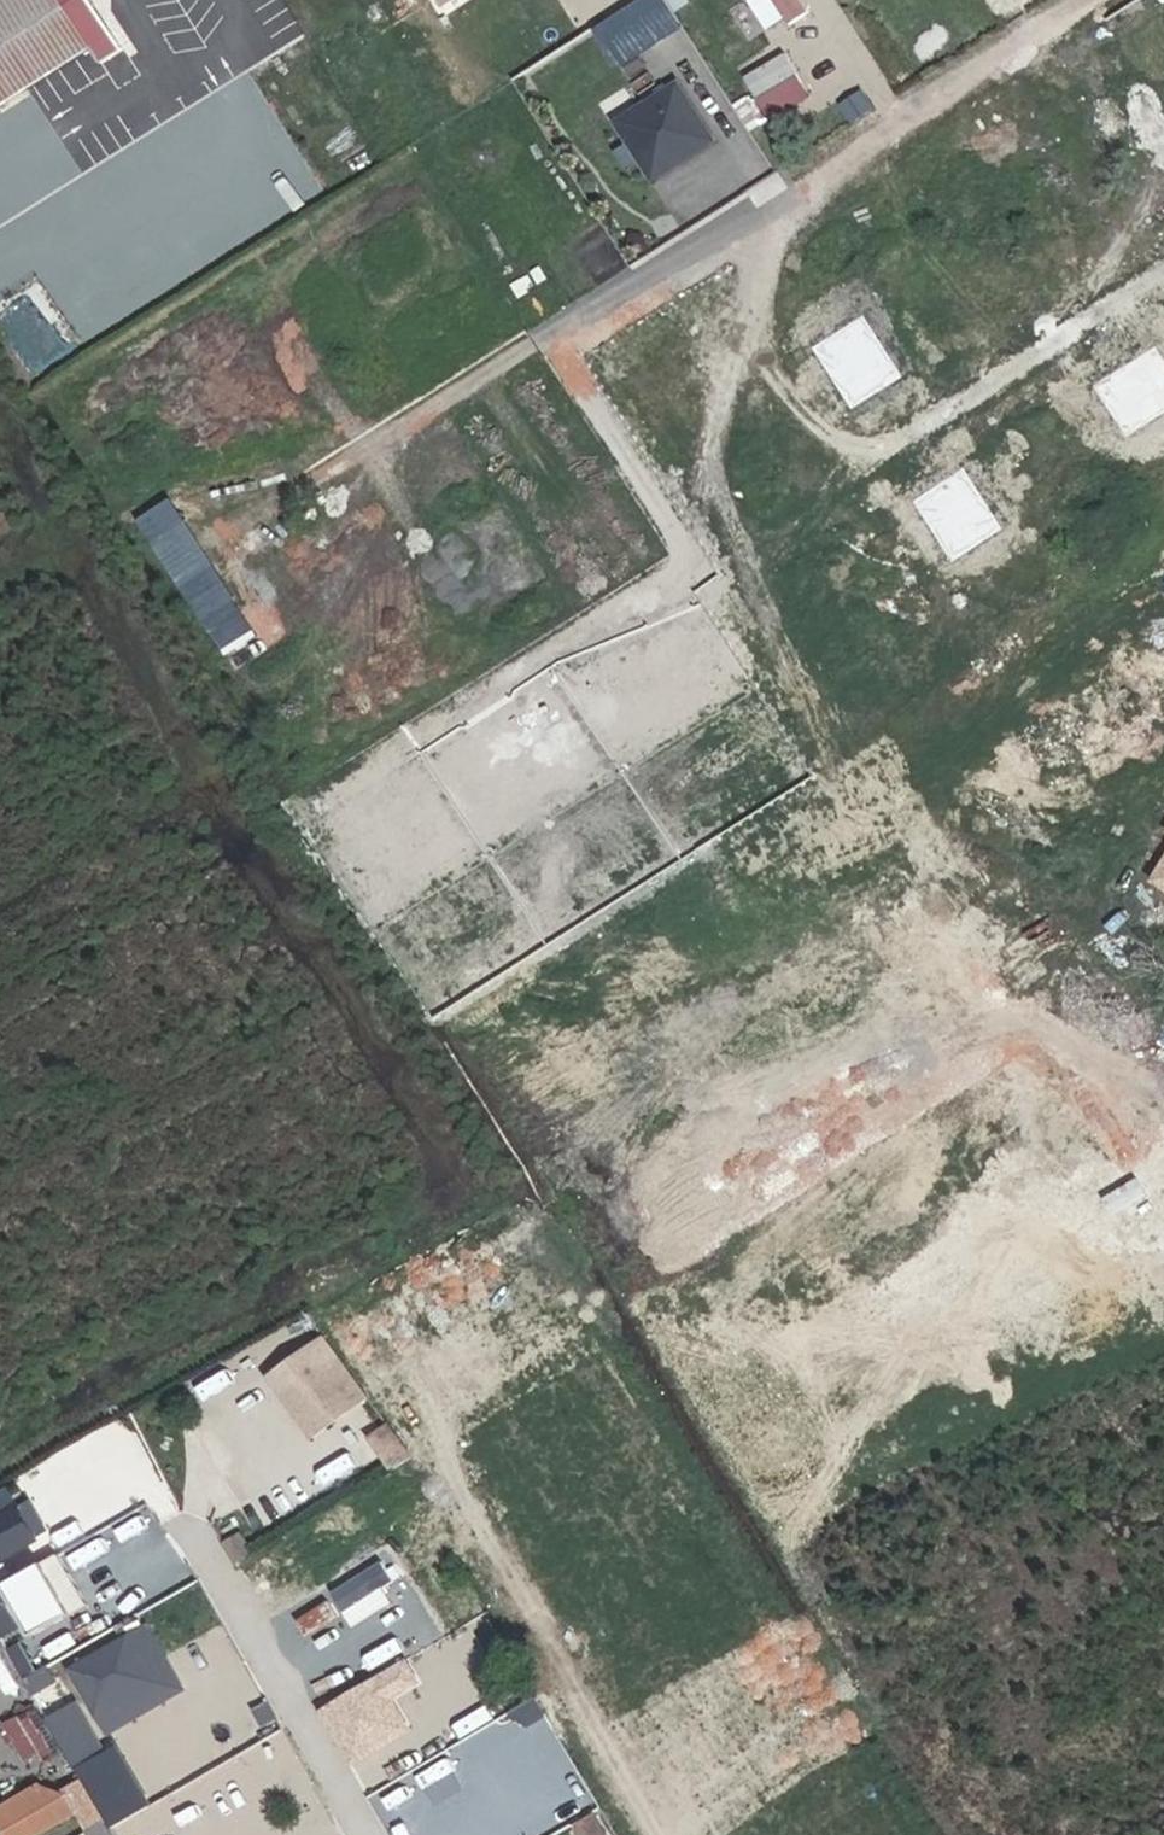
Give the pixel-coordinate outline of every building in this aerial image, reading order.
[(97,48),(104,59),(125,47),(97,0),(0,0),(0,106),(97,48)] [(448,9),(462,0),(442,0),(448,9)] [(596,21),(619,64),(688,28),(673,0),(637,0),(596,21)] [(770,29),(812,5),(809,0),(753,0),(770,29)] [(767,114),(812,96),(794,50),(749,67),(767,114)] [(688,76),(618,108),(650,175),(719,142),(688,76)] [(1153,879),(1163,885),(1163,860),(1153,879)] [(309,1432),(371,1398),(333,1328),(271,1362),(309,1432)] [(372,1431),(395,1465),(415,1452),(392,1418),(372,1431)] [(44,1533),(18,1494),(0,1505),(0,1560),(44,1533)] [(236,1564),(254,1553),(243,1535),(225,1546),(236,1564)] [(0,1585),(0,1633),(24,1625),(10,1582),(0,1585)] [(111,1733),(192,1685),(151,1616),(70,1663),(111,1733)] [(412,1652),(321,1705),(354,1761),(418,1724),(401,1695),(428,1679),(412,1652)] [(36,1693),(56,1682),(49,1668),(28,1680),(36,1693)] [(156,1801),(124,1739),(109,1747),(83,1696),(53,1711),(112,1824),(156,1801)] [(43,1707),(12,1713),(21,1757),(52,1751),(43,1707)] [(86,1783),(69,1793),(70,1796),(52,1806),(39,1784),(0,1808),(0,1825),(6,1834),(34,1834),(77,1809),(90,1831),(107,1821),(86,1783)] [(52,1806),(70,1796),(39,1784),(52,1806)] [(594,1818),(578,1827),(582,1834),(604,1834),(594,1818)] [(107,1821),(90,1831),(92,1834),(115,1834),(107,1821)]
